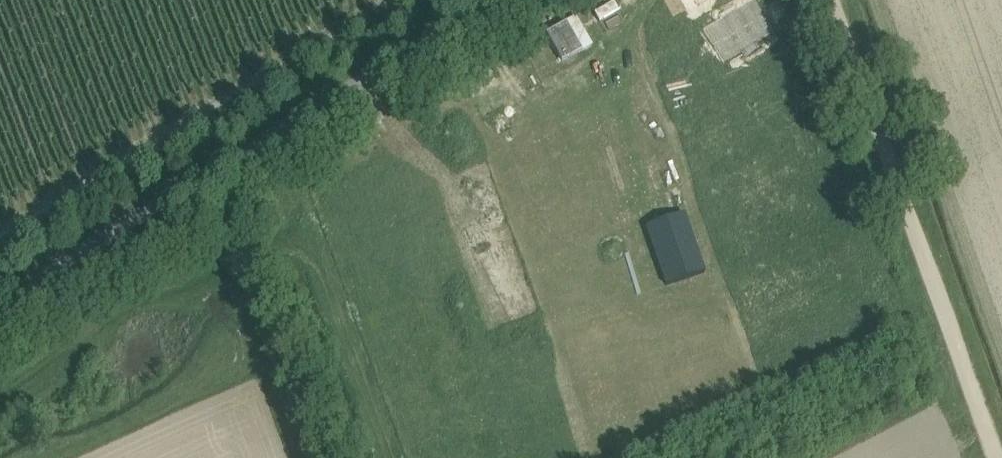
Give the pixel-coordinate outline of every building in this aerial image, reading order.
[(762,0),(754,0),(742,8),(741,6),(725,15),(726,17),(708,28),(729,62),(747,51),(750,56),(766,47),(763,41),(781,31),(762,0)] [(583,51),(567,23),(547,34),(563,62),(583,51)] [(685,216),(647,228),(667,285),(704,272),(685,216)]
